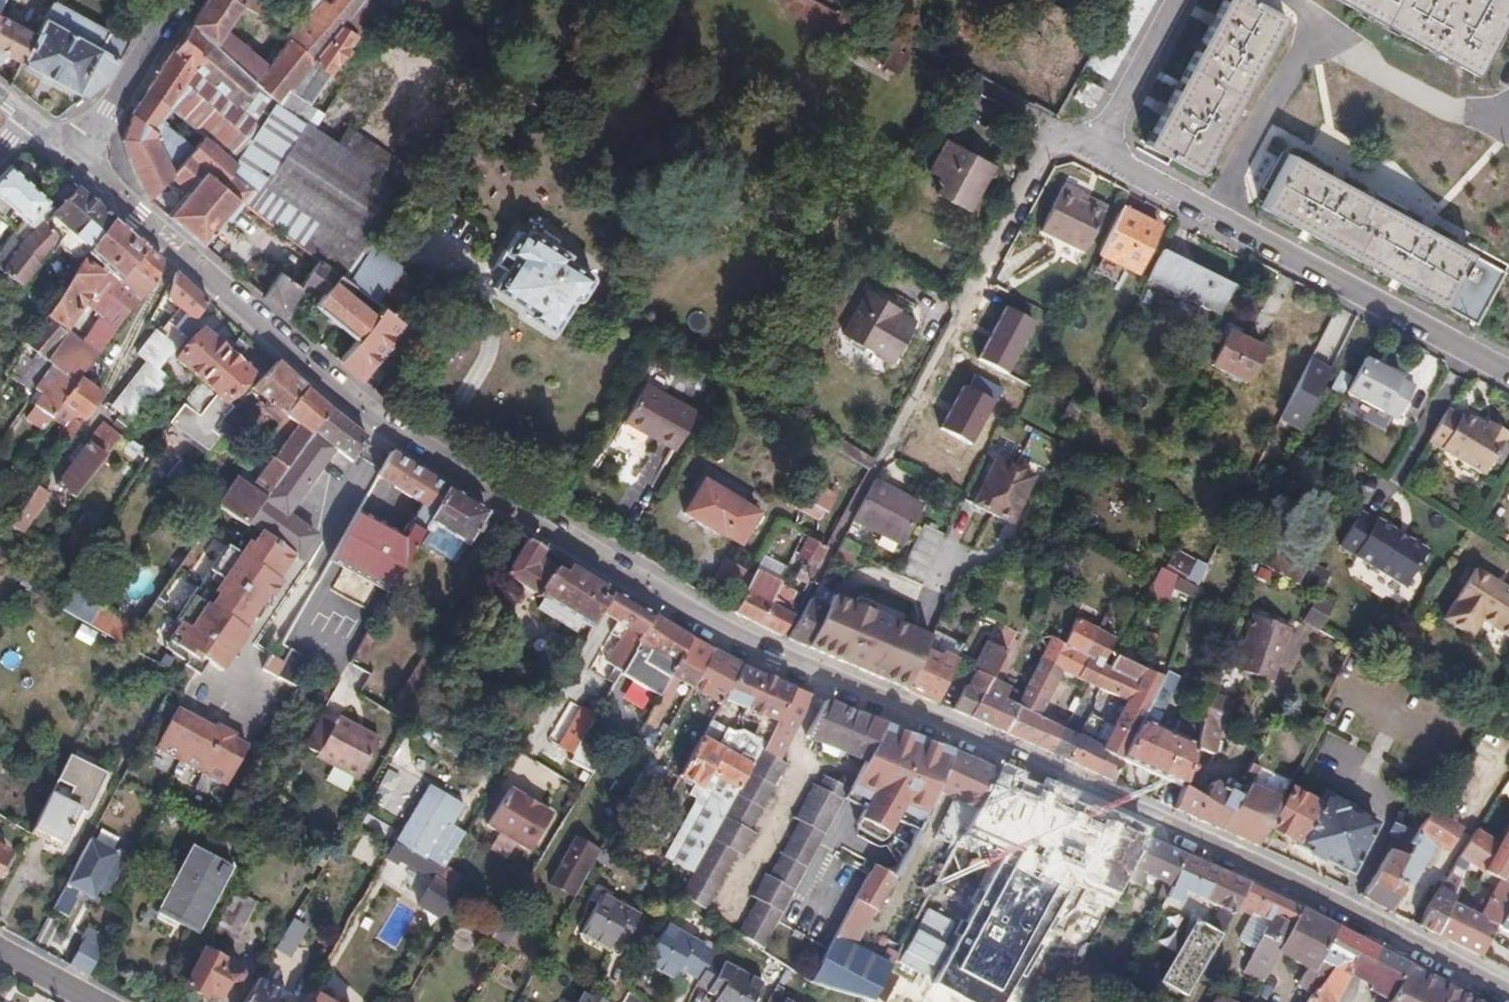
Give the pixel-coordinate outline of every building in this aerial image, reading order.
[(191,23),(255,81),(263,88),(279,102),(314,59),(290,39),(269,65),(228,31),(243,5),(236,0),(205,0),(191,23)] [(243,5),(258,13),(264,3),(266,0),(236,0),(243,5)] [(290,39),(314,59),(342,25),(357,6),(362,0),(305,0),(303,6),(309,11),(291,30),(286,36),(290,39)] [(375,5),(366,0),(362,0),(357,6),(368,14),(375,5)] [(1085,65),(1110,79),(1155,0),(1122,0),(1085,65)] [(1198,171),(1283,15),(1255,0),(1223,0),(1212,22),(1180,81),(1161,115),(1146,143),(1198,171)] [(1508,6),(1508,0),(1342,0),(1473,72),(1508,6)] [(111,34),(53,3),(44,20),(102,51),(111,34)] [(264,3),(258,13),(291,30),(309,11),(303,6),(293,18),(264,3)] [(913,50),(842,12),(830,36),(900,73),(911,53),(913,50)] [(0,14),(0,60),(6,53),(22,62),(37,33),(0,14)] [(107,81),(130,44),(111,34),(102,51),(44,20),(37,33),(22,62),(79,93),(81,91),(88,96),(107,81)] [(191,23),(148,88),(169,106),(196,71),(236,104),(255,81),(191,23)] [(279,102),(277,105),(296,117),(305,102),(308,104),(355,35),(342,25),(314,59),(279,102)] [(196,71),(169,106),(205,136),(238,163),(263,126),(244,111),(236,104),(196,71)] [(1101,88),(1096,85),(1083,78),(1074,96),(1092,106),(1102,88),(1101,88)] [(1099,79),(1096,85),(1101,88),(1105,82),(1099,79)] [(255,81),(236,104),(244,111),(263,88),(255,81)] [(148,88),(133,113),(187,156),(223,185),(233,172),(238,163),(205,136),(197,146),(186,138),(184,141),(163,123),(164,121),(160,117),(169,106),(148,88)] [(263,88),(244,111),(263,126),(277,105),(279,102),(263,88)] [(255,187),(303,122),(296,117),(277,105),(263,126),(238,163),(233,172),(255,187)] [(187,156),(133,113),(125,135),(133,166),(150,199),(187,156)] [(349,281),(408,192),(401,188),(336,144),(303,122),(255,187),(244,202),(321,260),(339,274),(349,281)] [(336,144),(401,188),(414,169),(349,126),(336,144)] [(949,141),(932,173),(940,177),(938,182),(942,184),(937,194),(968,212),(994,165),(949,141)] [(229,220),(244,202),(223,185),(187,156),(150,199),(202,242),(224,216),(229,220)] [(1310,167),(1289,156),(1262,206),(1284,218),(1417,290),(1443,306),(1470,255),(1442,239),(1423,229),(1334,180),(1310,167)] [(5,224),(12,214),(23,223),(28,229),(48,206),(46,204),(10,171),(0,179),(0,220),(5,224)] [(223,185),(244,202),(255,187),(233,172),(223,185)] [(1075,196),(1079,189),(1062,181),(1040,227),(1083,249),(1103,210),(1075,196)] [(111,222),(89,202),(66,182),(46,204),(48,206),(28,229),(23,223),(11,237),(0,251),(0,269),(2,271),(21,290),(39,267),(36,264),(54,247),(57,249),(61,244),(66,252),(70,256),(74,259),(82,260),(84,258),(87,253),(111,222)] [(1106,203),(1079,189),(1075,196),(1103,210),(1106,203)] [(1162,227),(1122,207),(1098,253),(1139,274),(1162,227)] [(120,282),(144,250),(111,222),(87,253),(120,282)] [(517,258),(499,286),(536,310),(531,317),(554,331),(575,296),(580,299),(594,276),(567,259),(569,255),(533,233),(528,240),(517,233),(506,251),(517,258)] [(1149,278),(1220,313),(1236,284),(1164,248),(1149,278)] [(155,284),(161,265),(144,250),(120,282),(99,310),(118,327),(155,284)] [(1499,271),(1470,255),(1443,306),(1472,322),(1499,271)] [(84,258),(82,260),(46,319),(65,330),(102,274),(84,258)] [(323,295),(334,280),(339,274),(321,260),(304,281),(308,284),(311,280),(320,286),(317,291),(323,295)] [(281,273),(264,294),(286,313),(300,286),(281,273)] [(356,287),(349,281),(339,274),(334,280),(351,293),(356,287)] [(164,339),(177,348),(196,326),(193,323),(205,304),(174,276),(168,302),(178,311),(169,323),(173,328),(164,339)] [(357,339),(376,313),(351,293),(334,280),(323,295),(314,306),(357,339)] [(884,303),(886,300),(866,288),(840,333),(890,362),(914,320),(895,309),(884,303)] [(897,305),(886,300),(884,303),(895,309),(897,305)] [(1038,320),(1007,305),(980,359),(1009,373),(1038,320)] [(341,359),(361,376),(403,323),(382,307),(376,313),(357,339),(341,359)] [(94,361),(97,358),(46,320),(25,346),(27,348),(35,354),(51,366),(57,370),(75,384),(79,379),(94,361)] [(1220,335),(1226,338),(1229,333),(1239,338),(1244,328),(1227,320),(1220,335)] [(174,362),(198,383),(225,353),(200,331),(174,362)] [(110,408),(132,425),(168,379),(158,371),(177,348),(164,339),(155,332),(137,356),(146,363),(110,408)] [(1229,333),(1226,338),(1212,365),(1245,381),(1262,349),(1239,338),(1229,333)] [(51,366),(27,348),(8,377),(24,389),(13,406),(21,412),(34,392),(51,366)] [(225,353),(198,383),(213,396),(221,403),(249,373),(225,353)] [(1400,375),(1363,357),(1353,375),(1346,392),(1397,418),(1414,384),(1399,377),(1400,375)] [(1279,419),(1300,430),(1330,370),(1310,360),(1279,419)] [(276,427),(305,390),(275,364),(249,392),(264,404),(258,413),(276,427)] [(75,384),(51,366),(34,392),(39,395),(32,405),(34,407),(26,419),(44,431),(75,384)] [(1332,385),(1346,392),(1353,375),(1341,368),(1332,385)] [(970,385),(965,384),(940,429),(971,444),(1003,389),(975,373),(970,385)] [(57,435),(68,443),(99,398),(101,395),(79,379),(75,384),(59,408),(70,415),(61,428),(57,435)] [(695,409),(646,382),(626,419),(675,446),(695,409)] [(315,429),(330,411),(305,390),(276,427),(273,432),(286,441),(272,459),(285,468),(315,429)] [(187,442),(221,403),(213,396),(195,416),(179,404),(164,422),(187,442)] [(1063,414),(1076,421),(1084,406),(1071,399),(1063,414)] [(51,419),(51,421),(61,428),(70,415),(59,408),(51,419)] [(1445,409),(1426,442),(1483,474),(1506,432),(1487,421),(1483,428),(1473,422),(1475,420),(1461,412),(1458,416),(1445,409)] [(285,468),(245,526),(238,536),(230,549),(222,561),(215,557),(179,610),(185,614),(180,623),(167,641),(175,647),(172,653),(185,662),(183,665),(198,674),(206,661),(219,670),(229,656),(224,654),(241,629),(248,618),(253,621),(262,608),(258,605),(275,581),(291,557),(296,560),(312,535),(290,518),(286,515),(333,451),(335,452),(350,462),(366,437),(349,426),(330,411),(315,429),(285,468)] [(213,432),(219,438),(231,447),(248,428),(230,413),(213,432)] [(848,442),(841,452),(868,469),(874,457),(848,442)] [(72,498),(104,457),(87,443),(54,485),(72,498)] [(387,593),(423,530),(446,489),(398,458),(390,453),(376,478),(383,483),(414,502),(419,505),(410,521),(405,523),(399,534),(397,533),(365,515),(357,511),(331,560),(338,564),(387,593)] [(1034,477),(995,457),(973,503),(1012,523),(1034,477)] [(245,526),(285,468),(272,459),(271,458),(251,487),(237,477),(216,507),(245,526)] [(4,488),(16,471),(4,465),(0,471),(0,485),(4,488)] [(723,536),(725,532),(741,542),(758,513),(704,481),(685,512),(723,536)] [(920,506),(873,483),(852,521),(900,545),(920,506)] [(20,533),(21,534),(47,495),(38,487),(10,528),(20,533)] [(456,559),(485,514),(446,489),(423,530),(428,533),(425,540),(456,559)] [(1360,510),(1338,544),(1402,585),(1426,550),(1406,537),(1405,538),(1393,531),(1394,529),(1376,517),(1375,520),(1360,510)] [(20,533),(10,528),(0,522),(0,534),(14,543),(20,533)] [(793,551),(802,534),(781,523),(772,540),(793,551)] [(230,549),(238,536),(232,533),(223,546),(230,549)] [(817,564),(826,547),(807,536),(797,554),(805,558),(817,564)] [(503,574),(592,628),(595,624),(608,603),(599,598),(604,589),(569,567),(565,576),(539,560),(544,552),(524,539),(503,574)] [(223,546),(215,557),(222,561),(230,549),(223,546)] [(848,566),(854,556),(838,547),(833,557),(848,566)] [(1187,576),(1195,560),(1174,548),(1169,556),(1165,565),(1187,576)] [(1267,570),(1297,583),(1306,564),(1276,550),(1267,570)] [(807,583),(817,564),(805,558),(796,577),(807,583)] [(1208,564),(1196,558),(1195,560),(1187,576),(1185,580),(1197,587),(1208,564)] [(1313,563),(1303,586),(1320,593),(1330,572),(1313,563)] [(1441,617),(1468,635),(1479,618),(1508,637),(1508,590),(1473,567),(1441,617)] [(1176,577),(1159,568),(1145,597),(1165,608),(1176,577)] [(756,571),(734,613),(757,624),(778,582),(756,571)] [(279,584),(275,581),(258,605),(262,608),(268,607),(269,598),(279,584)] [(778,582),(757,624),(779,635),(792,614),(790,613),(795,604),(789,599),(794,591),(778,582)] [(1319,625),(1333,602),(1317,593),(1301,620),(1317,629),(1319,625)] [(833,595),(826,607),(806,646),(843,662),(844,659),(860,666),(859,669),(882,679),(891,660),(898,663),(915,631),(833,595)] [(612,685),(621,671),(652,619),(620,600),(614,596),(608,603),(595,624),(603,629),(621,641),(606,663),(614,668),(606,682),(612,685)] [(789,638),(806,646),(826,607),(810,598),(789,638)] [(173,619),(180,623),(185,614),(179,610),(173,619)] [(1290,628),(1250,614),(1232,667),(1272,680),(1290,628)] [(991,632),(995,623),(985,618),(980,627),(991,632)] [(1100,663),(1114,638),(1076,618),(1063,644),(1049,637),(1043,649),(1014,706),(1001,731),(1049,753),(1063,729),(1037,717),(1062,669),(1089,684),(1100,663)] [(660,694),(689,641),(652,619),(621,671),(660,694)] [(366,630),(374,634),(376,631),(368,626),(366,630)] [(951,709),(969,717),(989,679),(1005,648),(1010,639),(1014,632),(1002,626),(994,642),(988,639),(972,670),(975,671),(966,687),(964,685),(951,709)] [(245,633),(241,629),(224,654),(229,656),(234,656),(234,650),(245,633)] [(930,638),(925,649),(941,657),(943,652),(957,658),(964,643),(934,629),(930,638)] [(348,663),(370,676),(374,670),(359,661),(374,634),(366,630),(348,663)] [(930,638),(915,631),(898,663),(891,660),(882,679),(905,689),(925,649),(930,638)] [(163,647),(172,653),(175,647),(167,641),(163,647)] [(660,694),(646,719),(653,724),(672,694),(670,693),(676,682),(690,689),(711,652),(689,641),(660,694)] [(267,649),(260,662),(297,680),(309,657),(289,646),(283,657),(267,649)] [(941,657),(925,649),(905,689),(935,702),(957,658),(943,652),(941,657)] [(711,652),(690,689),(719,705),(723,697),(739,666),(711,652)] [(1127,702),(1144,670),(1116,657),(1111,668),(1100,689),(1127,702)] [(405,722),(437,666),(424,658),(390,713),(405,722)] [(860,666),(844,659),(843,662),(859,669),(860,666)] [(325,860),(405,722),(390,713),(359,695),(370,676),(348,663),(321,715),(333,722),(335,719),(376,741),(356,780),(314,759),(316,756),(303,748),(262,826),(265,828),(325,860)] [(1089,684),(1100,689),(1111,668),(1100,663),(1089,684)] [(739,666),(723,697),(777,720),(793,690),(739,666)] [(1141,719),(1162,678),(1144,670),(1127,702),(1116,724),(1134,733),(1141,719)] [(969,717),(1001,731),(1014,706),(1001,700),(1007,687),(989,679),(969,717)] [(694,871),(681,895),(703,911),(736,853),(742,856),(755,834),(749,830),(785,764),(779,760),(812,697),(793,690),(777,720),(763,747),(694,871)] [(1231,700),(1209,693),(1200,716),(1199,722),(1220,730),(1231,700)] [(883,726),(823,702),(805,737),(824,745),(821,750),(835,757),(838,750),(864,762),(883,726)] [(555,746),(570,755),(594,716),(579,707),(555,746)] [(178,708),(175,713),(182,717),(185,712),(178,708)] [(182,717),(175,713),(156,747),(226,787),(246,747),(231,738),(228,743),(220,738),(211,733),(214,729),(185,712),(182,717)] [(1489,726),(1497,730),(1504,718),(1497,713),(1489,726)] [(321,715),(303,748),(316,756),(314,759),(356,780),(376,741),(335,719),(333,722),(321,715)] [(1199,727),(1177,717),(1170,732),(1155,771),(1182,784),(1194,747),(1196,742),(1199,727)] [(1155,771),(1170,732),(1141,719),(1134,733),(1123,756),(1155,771)] [(709,722),(680,776),(705,791),(667,855),(694,871),(763,747),(744,733),(732,735),(709,722)] [(1220,730),(1199,722),(1199,727),(1196,742),(1194,747),(1215,754),(1220,730)] [(217,724),(214,729),(211,733),(220,738),(225,730),(217,724)] [(1111,780),(1123,756),(1134,733),(1116,724),(1106,741),(1103,747),(1091,772),(1111,780)] [(1483,725),(1472,742),(1480,748),(1491,730),(1483,725)] [(888,728),(883,726),(864,762),(848,790),(844,798),(852,802),(870,813),(866,823),(895,835),(906,810),(924,819),(936,792),(951,754),(888,728)] [(1049,753),(1064,759),(1077,736),(1063,729),(1049,753)] [(228,743),(231,738),(233,734),(225,730),(220,738),(228,743)] [(1064,759),(1091,772),(1103,747),(1077,734),(1077,736),(1064,759)] [(107,774),(70,754),(55,783),(49,794),(33,825),(47,833),(63,841),(80,810),(86,814),(107,774)] [(951,754),(936,792),(961,806),(952,822),(964,829),(994,773),(951,754)] [(1232,806),(1225,818),(1244,827),(1239,838),(1250,843),(1255,845),(1288,781),(1257,765),(1251,774),(1248,779),(1238,795),(1232,806)] [(646,768),(635,788),(645,791),(655,772),(646,768)] [(1438,797),(1448,803),(1466,776),(1456,769),(1438,797)] [(1251,774),(1246,770),(1243,776),(1248,779),(1251,774)] [(963,830),(1005,849),(933,986),(965,1001),(1006,1001),(1075,890),(1111,901),(1124,879),(1147,839),(994,773),(963,830)] [(755,900),(736,934),(761,950),(770,934),(777,920),(786,905),(817,847),(844,798),(848,790),(821,775),(815,787),(811,785),(793,818),(797,820),(767,877),(762,875),(750,897),(755,900)] [(1174,809),(1218,828),(1232,806),(1238,795),(1212,780),(1201,797),(1181,787),(1174,809)] [(449,862),(465,833),(452,825),(463,805),(427,784),(394,842),(443,871),(449,862)] [(635,788),(630,798),(625,805),(635,809),(645,791),(635,788)] [(1298,841),(1298,843),(1349,869),(1372,823),(1344,808),(1345,806),(1323,795),(1319,803),(1289,788),(1270,826),(1298,841)] [(547,813),(505,790),(485,826),(527,850),(547,813)] [(1405,844),(1427,810),(1404,803),(1398,817),(1396,816),(1391,831),(1393,832),(1388,847),(1391,848),(1404,855),(1408,847),(1405,844)] [(1456,827),(1427,810),(1405,844),(1408,847),(1404,855),(1391,848),(1361,894),(1390,910),(1429,842),(1443,850),(1456,827)] [(1225,818),(1218,828),(1239,838),(1244,827),(1225,818)] [(964,829),(952,822),(942,841),(945,843),(932,870),(940,874),(964,829)] [(1501,837),(1502,837),(1498,844),(1482,869),(1497,878),(1508,884),(1508,875),(1504,873),(1508,865),(1508,822),(1501,837)] [(1498,844),(1475,830),(1459,855),(1470,862),(1482,869),(1498,844)] [(63,841),(47,833),(44,840),(60,848),(63,841)] [(130,855),(92,834),(82,852),(54,903),(76,915),(93,883),(110,892),(130,855)] [(600,851),(602,849),(579,836),(554,881),(576,894),(600,851)] [(1147,839),(1124,879),(1136,885),(1144,872),(1170,885),(1183,855),(1147,839)] [(443,871),(394,842),(385,858),(398,867),(402,861),(431,878),(416,905),(438,918),(455,890),(439,879),(443,871)] [(196,929),(229,867),(191,846),(158,909),(196,929)] [(1170,885),(1164,899),(1175,904),(1182,892),(1202,901),(1202,899),(1230,911),(1232,909),(1246,883),(1183,855),(1170,885)] [(467,875),(449,862),(443,871),(439,879),(455,890),(457,891),(467,875)] [(909,886),(928,896),(940,874),(932,870),(920,864),(909,886)] [(809,982),(859,997),(872,1000),(891,965),(852,944),(866,918),(871,921),(894,878),(871,867),(867,874),(850,905),(827,949),(822,957),(809,982)] [(1495,927),(1508,900),(1508,884),(1497,878),(1477,915),(1451,902),(1435,934),(1479,956),(1495,927)] [(1246,883),(1232,909),(1247,917),(1249,913),(1259,918),(1258,919),(1267,923),(1256,940),(1243,969),(1259,982),(1275,953),(1298,908),(1246,883)] [(1439,887),(1417,924),(1435,934),(1451,902),(1454,896),(1439,887)] [(255,900),(233,888),(219,915),(240,927),(255,900)] [(580,932),(608,948),(613,939),(634,951),(651,920),(601,892),(580,932)] [(1495,927),(1508,934),(1508,900),(1495,927)] [(1334,926),(1298,908),(1275,953),(1304,969),(1295,987),(1301,990),(1295,1001),(1307,1001),(1308,1000),(1316,984),(1308,979),(1334,926)] [(69,964),(85,973),(110,928),(92,917),(81,936),(83,937),(69,964)] [(307,927),(292,917),(274,948),(289,957),(307,927)] [(1158,981),(1183,995),(1218,933),(1194,920),(1158,981)] [(698,980),(713,954),(701,947),(703,945),(665,924),(643,962),(671,978),(675,970),(686,976),(687,975),(698,980)] [(1407,965),(1371,946),(1351,936),(1334,926),(1308,979),(1316,984),(1308,1000),(1311,1001),(1333,1001),(1351,971),(1355,974),(1372,984),(1369,991),(1386,1001),(1407,965)] [(543,945),(518,930),(511,942),(535,959),(543,945)] [(201,949),(181,985),(203,997),(206,992),(216,998),(225,981),(231,983),(237,982),(241,975),(239,968),(201,949)] [(713,954),(698,980),(695,985),(710,994),(707,999),(713,1001),(752,1001),(762,984),(722,963),(724,960),(713,954)] [(1080,959),(1074,969),(1083,973),(1088,963),(1080,959)] [(1385,1001),(1477,1001),(1407,965),(1386,1001),(1385,1001)] [(1083,973),(1074,969),(1069,978),(1093,990),(1098,981),(1083,973)] [(241,1001),(284,1001),(286,998),(255,980),(241,1001)] [(584,987),(576,1001),(611,1001),(584,987)] [(773,991),(767,1001),(791,1001),(773,991)]
